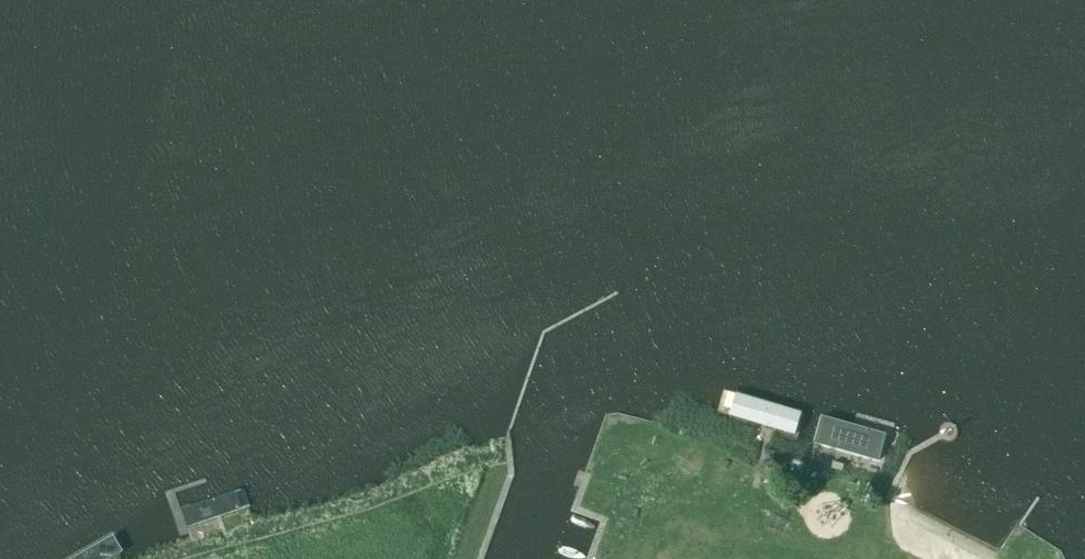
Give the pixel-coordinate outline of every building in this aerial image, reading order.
[(805,410),(731,389),(725,413),(799,434),(805,410)] [(884,435),(828,416),(820,439),(876,459),(884,435)] [(171,508),(179,531),(219,518),(252,506),(244,484),(171,508)] [(111,532),(64,558),(113,558),(123,553),(111,532)]
